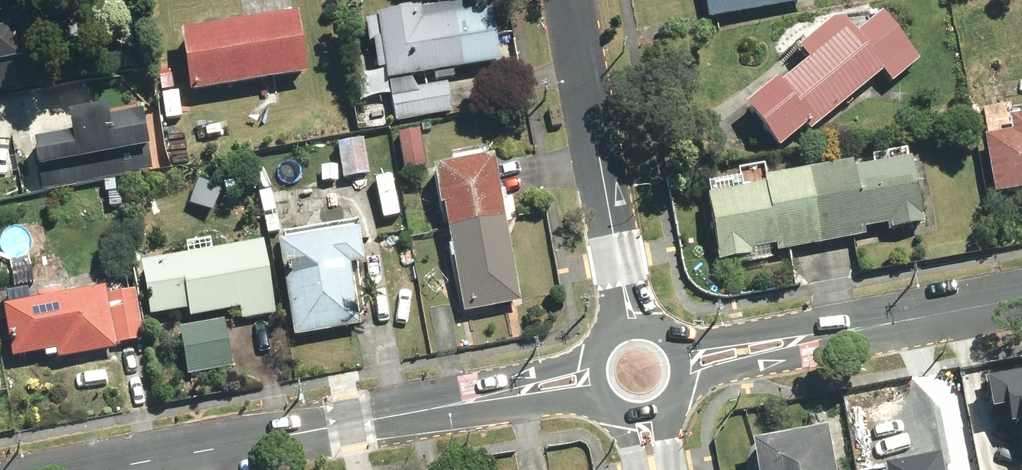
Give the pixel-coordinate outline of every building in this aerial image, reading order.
[(493,2),(455,6),(454,0),(434,0),(411,2),(412,16),(365,21),(368,47),(374,46),(377,74),(388,73),(390,84),(451,74),(503,66),(493,2)] [(711,21),(809,4),(808,0),(708,0),(711,21)] [(5,71),(26,22),(0,11),(0,72),(5,71)] [(299,13),(177,32),(188,95),(309,76),(299,13)] [(857,38),(838,16),(795,55),(805,66),(784,85),(781,82),(748,112),(780,150),(807,127),(812,132),(881,74),(893,87),(922,63),(882,17),(857,38)] [(451,74),(390,84),(396,123),(457,113),(451,74)] [(1017,118),(1014,103),(984,107),(997,196),(1021,192),(1021,117),(1017,118)] [(153,152),(146,115),(110,122),(108,111),(69,119),(73,137),(36,145),(42,174),(153,152)] [(420,126),(399,129),(405,172),(426,169),(420,126)] [(365,141),(338,145),(343,180),(370,176),(365,141)] [(495,159),(437,170),(464,316),(520,305),(505,223),(519,221),(514,192),(502,195),(495,159)] [(746,180),(707,188),(723,264),(758,257),(757,249),(777,245),(779,254),(867,236),(866,231),(888,227),(889,233),(930,224),(916,159),(854,172),(852,162),(766,180),(768,187),(748,191),(746,180)] [(362,232),(281,245),(297,341),(361,330),(351,269),(367,266),(362,232)] [(266,244),(143,265),(152,316),(190,310),(191,318),(240,310),(242,323),(278,316),(266,244)] [(107,291),(7,306),(16,360),(56,354),(57,362),(114,354),(113,346),(142,341),(135,294),(108,298),(107,291)] [(226,321),(180,328),(188,377),(233,370),(226,321)] [(985,374),(990,412),(1006,410),(1008,426),(1021,424),(1021,370),(985,374)] [(888,429),(895,469),(957,469),(948,417),(888,429)] [(754,442),(759,469),(838,469),(831,429),(754,442)]
